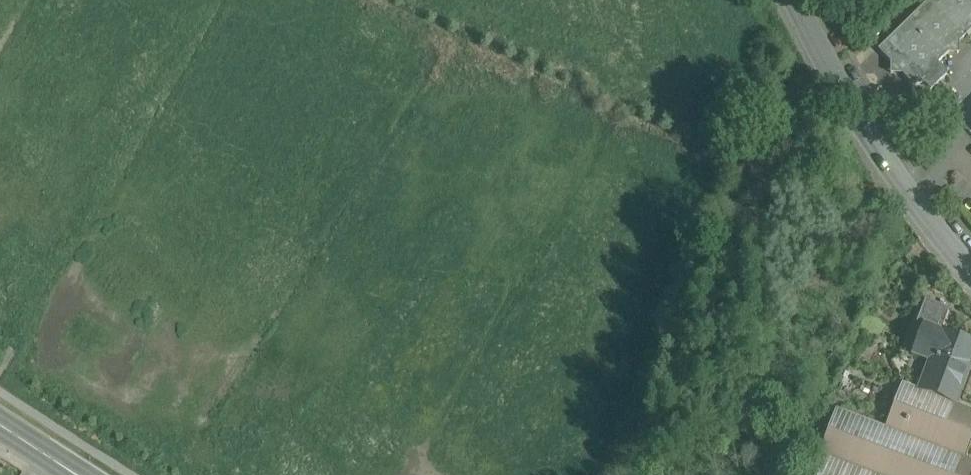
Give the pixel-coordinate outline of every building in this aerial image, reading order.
[(879,51),(890,63),(897,63),(903,68),(902,75),(911,85),(925,85),(930,90),(947,75),(936,64),(970,30),(970,0),(931,0),(879,51)] [(949,310),(925,301),(916,325),(923,328),(940,334),(949,310)] [(923,328),(913,354),(932,361),(920,392),(954,405),(970,359),(970,346),(940,334),(923,328)] [(901,385),(885,429),(961,458),(970,431),(970,411),(954,405),(920,392),(901,385)] [(836,411),(818,457),(867,474),(968,474),(970,466),(970,462),(961,458),(885,429),(836,411)] [(818,457),(812,474),(867,474),(818,457)]
